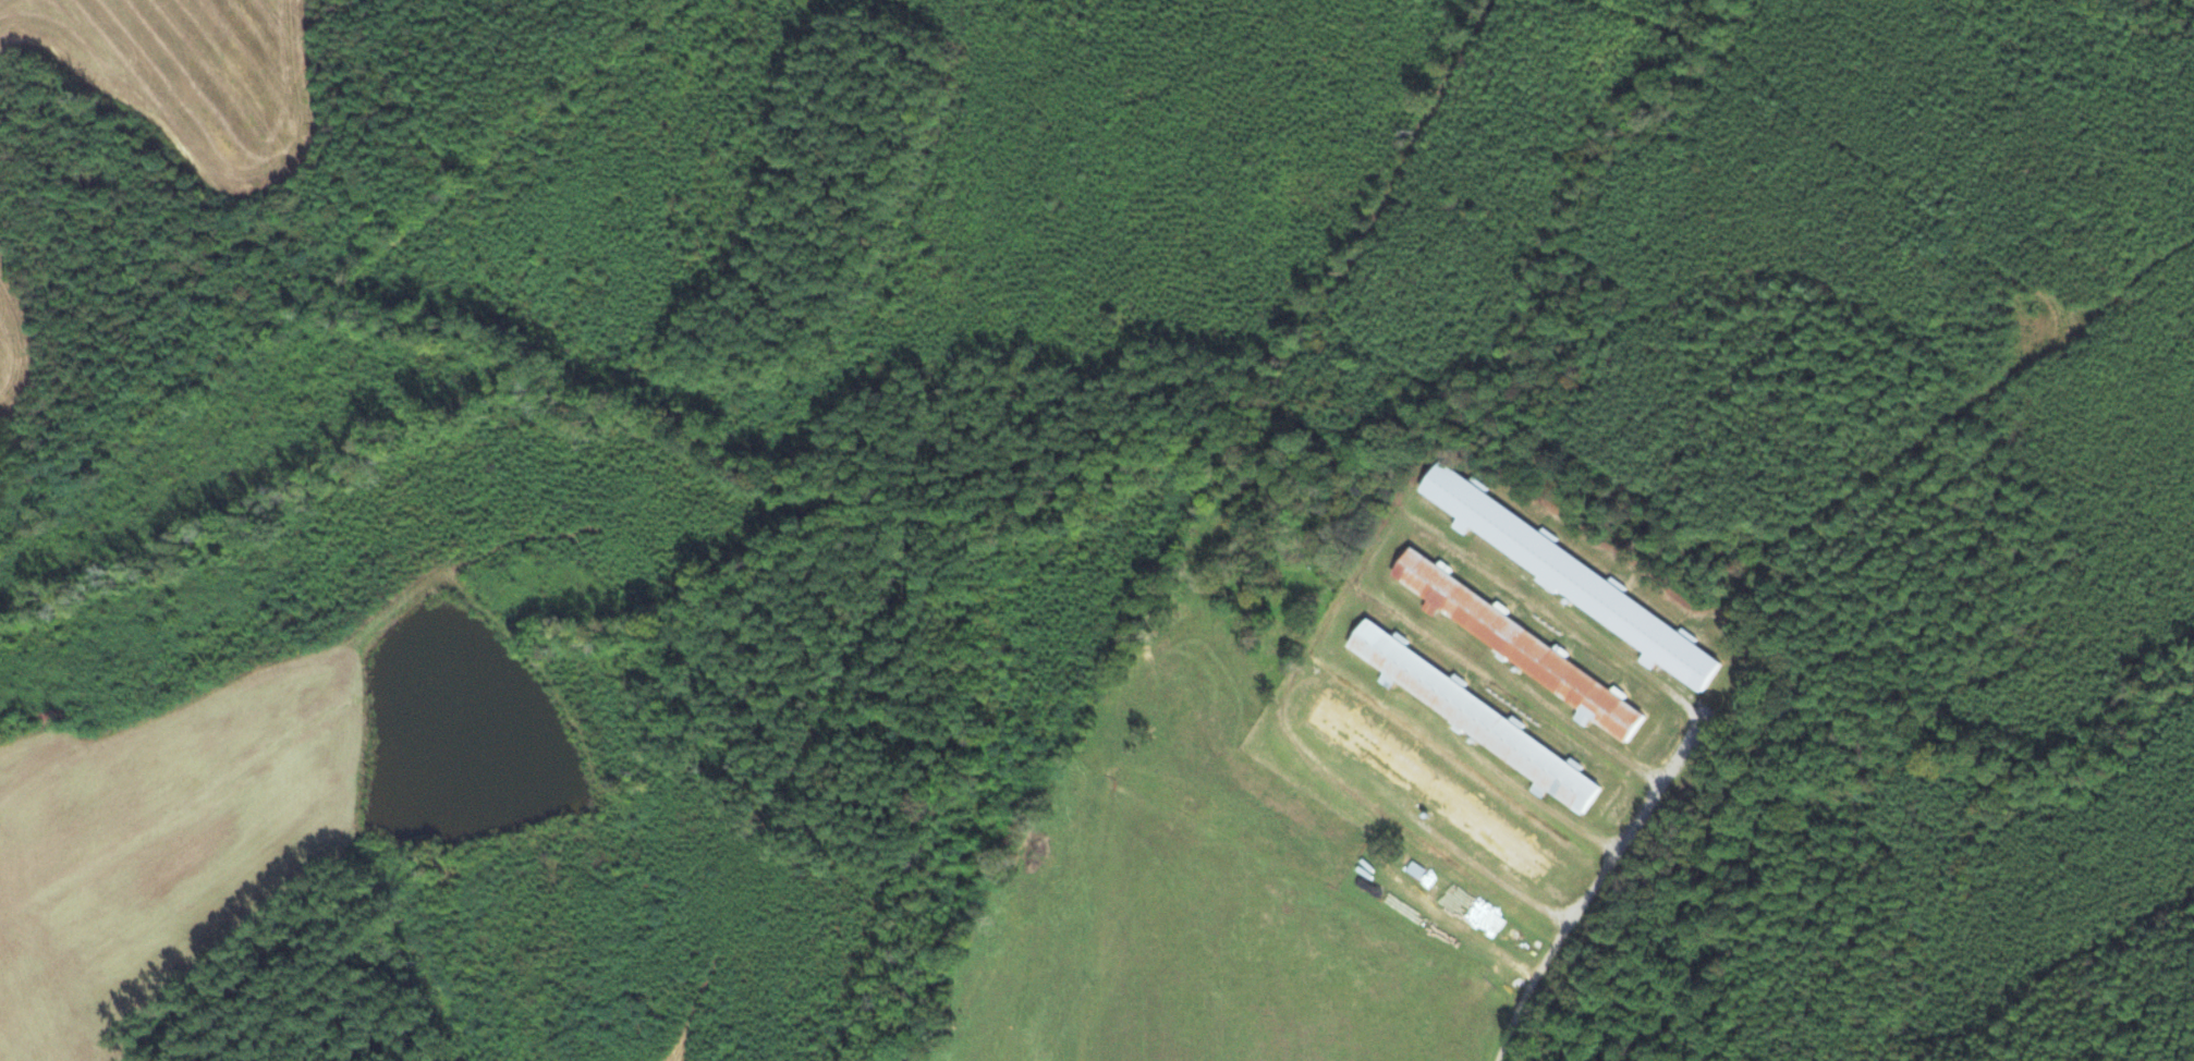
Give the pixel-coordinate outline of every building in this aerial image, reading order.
[(1700,693),(1721,662),(1688,641),(1691,637),(1551,544),(1556,537),(1542,528),(1541,529),(1440,462),(1420,492),(1459,518),(1453,527),(1466,536),(1470,529),(1538,574),(1535,579),(1644,651),(1637,661),(1651,670),(1655,663),(1700,693)] [(1645,712),(1504,618),(1509,610),(1496,601),(1494,604),(1408,547),(1389,575),(1427,600),(1420,609),(1433,617),(1436,612),(1580,707),(1572,719),(1584,727),(1589,719),(1625,743),(1645,712)] [(1569,759),(1390,639),(1392,636),(1365,618),(1345,646),(1383,672),(1377,682),(1388,689),(1392,683),(1536,779),(1528,791),(1540,799),(1546,792),(1582,816),(1601,787),(1578,772),(1582,766),(1569,757),(1569,759)]
